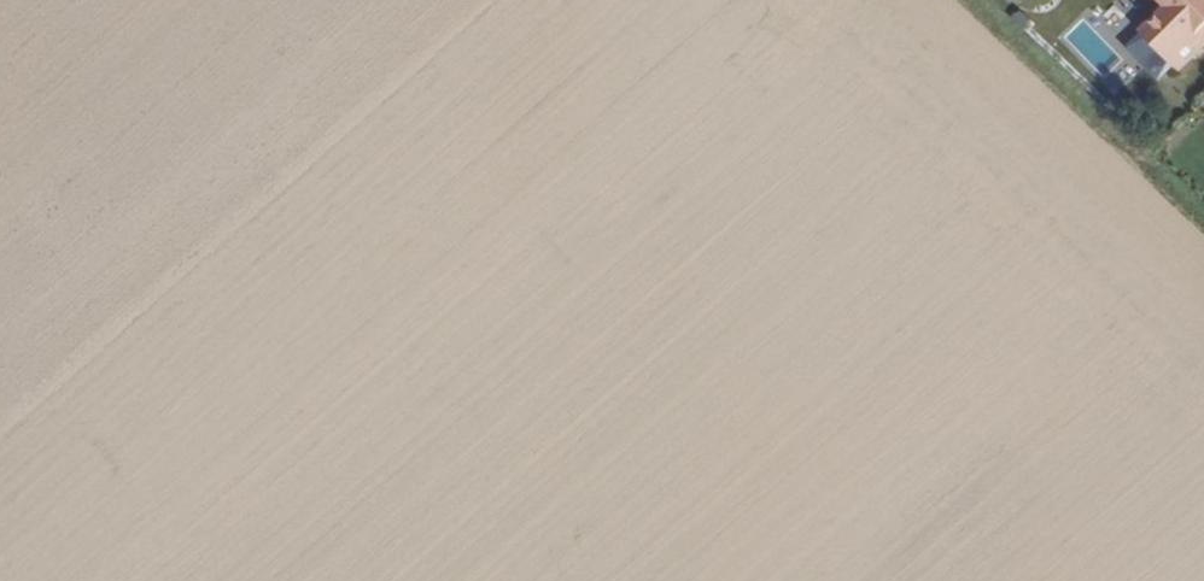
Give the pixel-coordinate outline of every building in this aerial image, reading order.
[(1171,5),(1143,36),(1181,71),(1203,46),(1203,0),(1165,0),(1171,5)]
